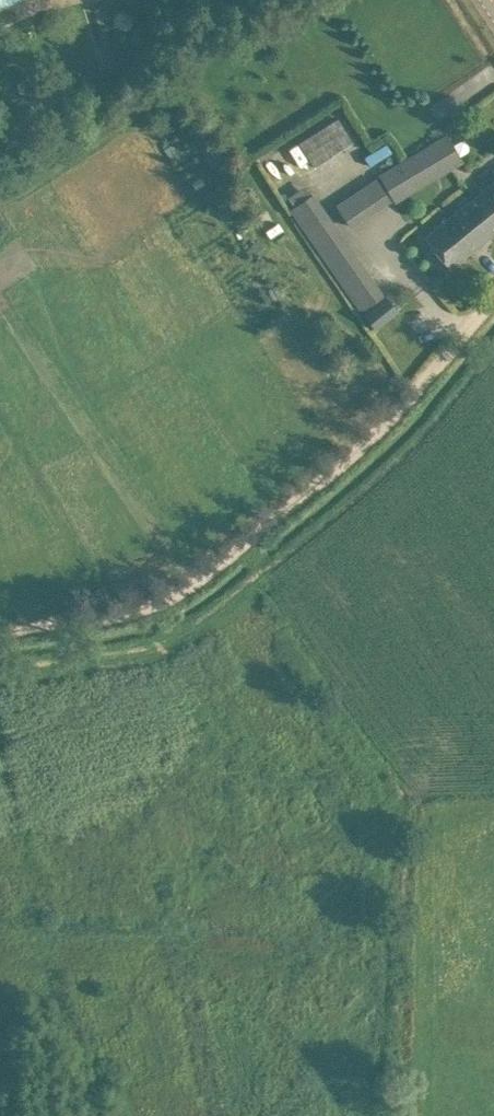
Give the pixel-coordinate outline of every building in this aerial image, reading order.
[(355,137),(339,114),(298,142),(314,165),(355,137)] [(447,135),(380,175),(395,200),(462,160),(447,135)] [(390,197),(374,174),(334,202),(349,225),(390,197)] [(424,237),(449,267),(493,231),(493,180),(424,237)] [(313,191),(289,208),(359,310),(384,294),(313,191)] [(398,309),(387,296),(364,314),(375,327),(398,309)]
